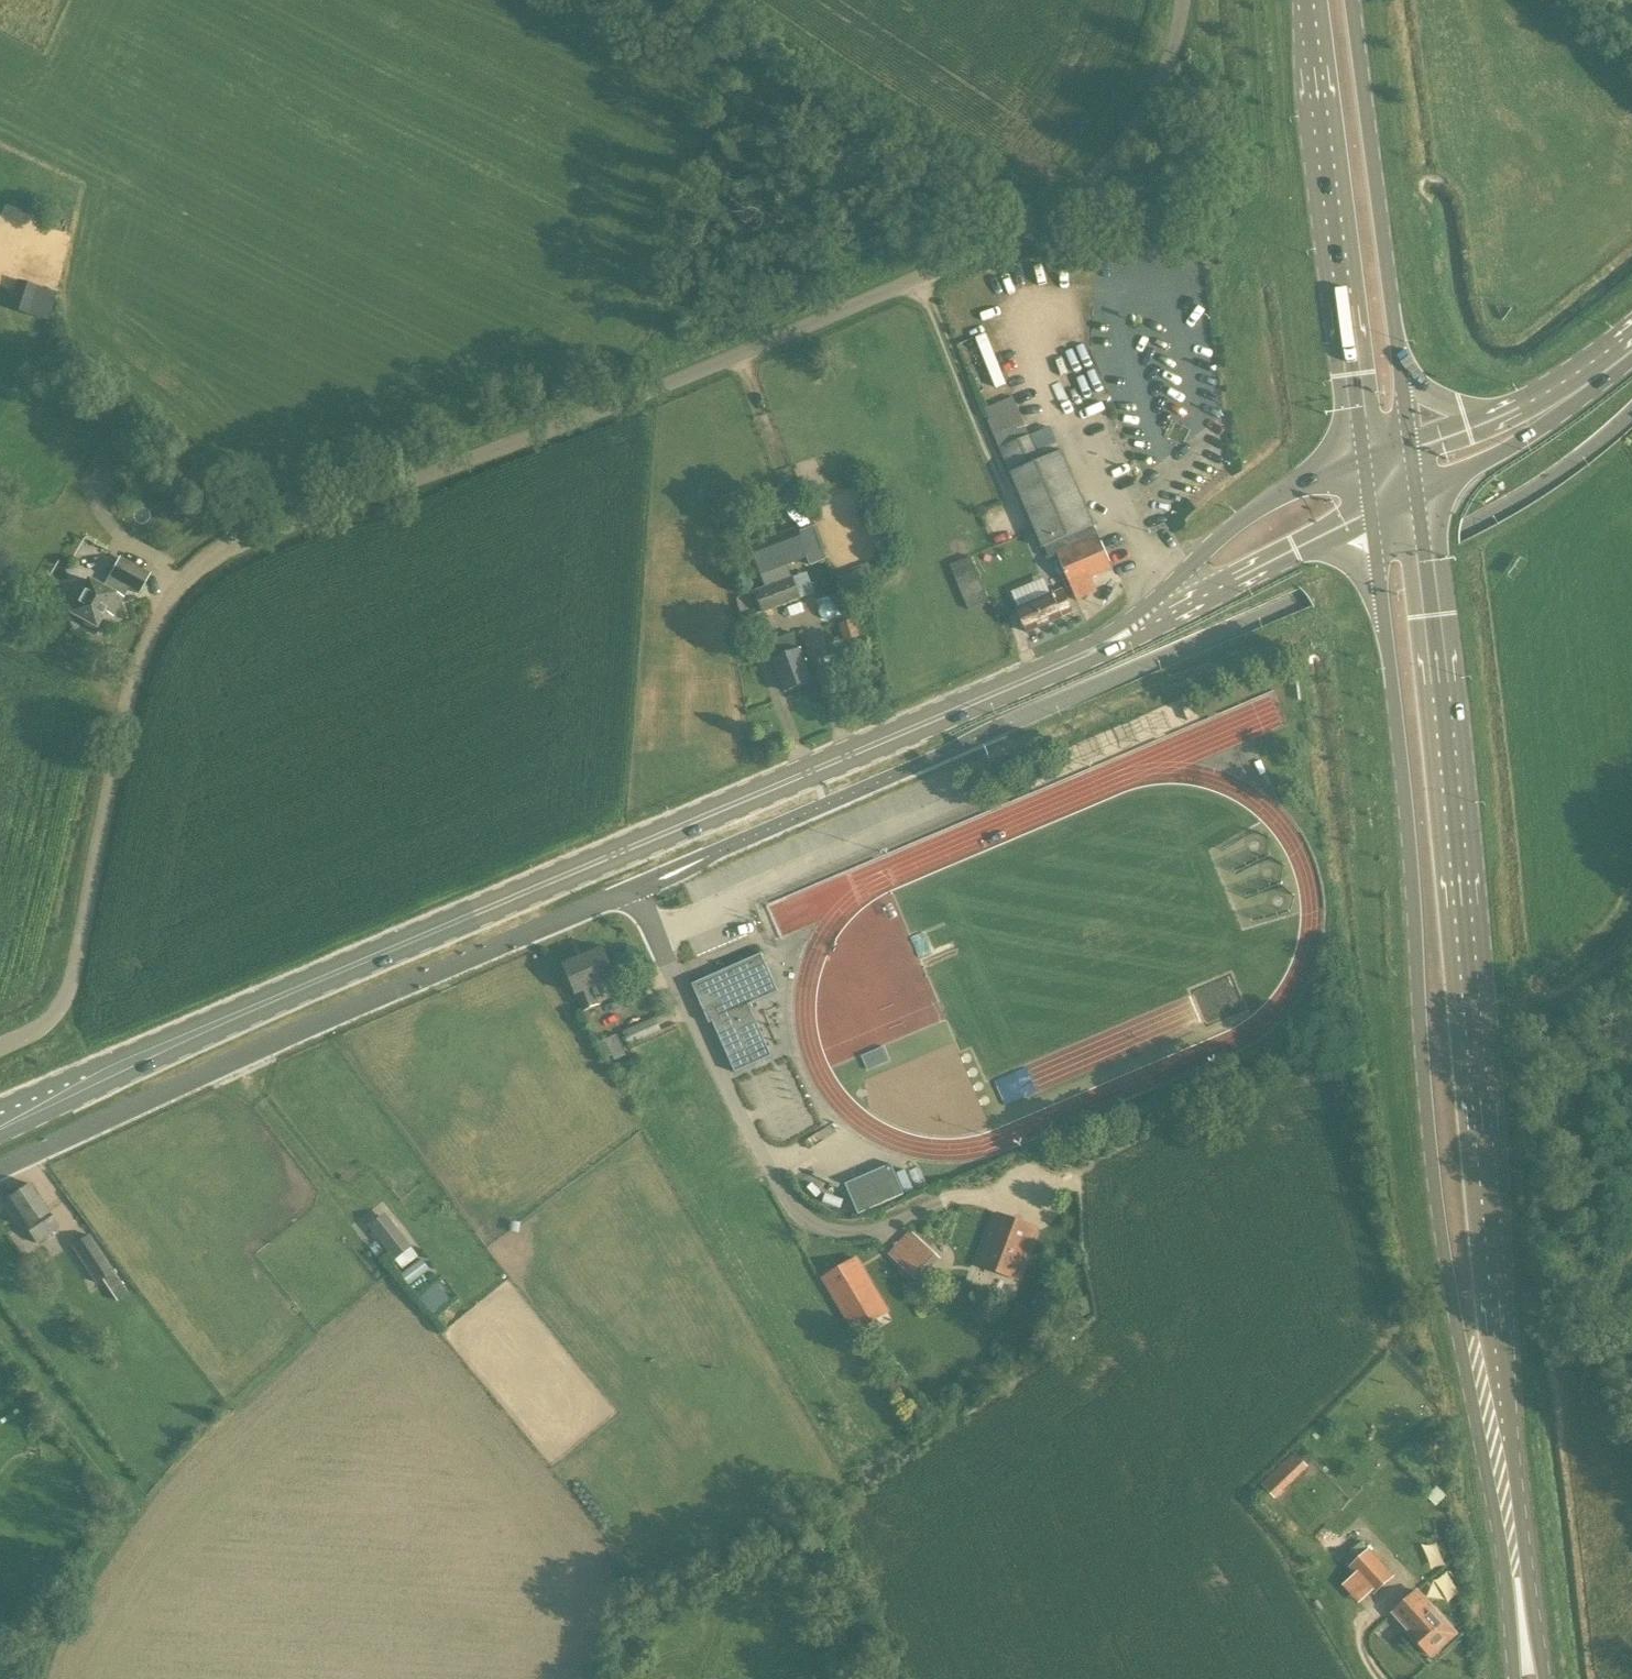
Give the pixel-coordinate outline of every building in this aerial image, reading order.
[(38,288),(18,281),(8,309),(28,316),(38,288)] [(994,332),(980,336),(995,388),(1009,384),(994,332)] [(1092,578),(1111,570),(1062,451),(1040,460),(1030,435),(999,448),(1041,548),(1044,547),(1049,559),(1057,555),(1076,601),(1098,592),(1092,578)] [(809,558),(798,528),(750,545),(761,576),(809,558)] [(976,555),(954,564),(970,605),(992,597),(976,555)] [(794,564),(797,574),(815,569),(812,559),(794,564)] [(138,593),(148,575),(122,561),(104,589),(88,580),(69,613),(96,628),(105,611),(112,615),(121,598),(122,598),(128,588),(138,593)] [(762,614),(802,600),(792,577),(754,591),(762,614)] [(1028,632),(1073,613),(1063,589),(1018,609),(1028,632)] [(785,692),(813,682),(795,634),(773,642),(779,658),(773,660),(785,692)] [(564,966),(576,995),(584,1012),(598,1006),(591,988),(615,978),(603,949),(564,966)] [(762,953),(714,974),(715,977),(694,986),(693,984),(692,984),(709,1024),(711,1023),(710,1022),(712,1022),(735,1073),(772,1056),(749,1005),(778,992),(762,955),(763,955),(762,953)] [(620,1031),(625,1045),(658,1031),(653,1017),(620,1031)] [(893,1199),(904,1195),(891,1165),(881,1169),(893,1199)] [(869,1210),(893,1199),(881,1169),(856,1180),(869,1210)] [(846,1184),(859,1214),(869,1210),(856,1180),(846,1184)] [(35,1244),(58,1229),(48,1214),(49,1213),(30,1185),(6,1201),(24,1229),(25,1229),(35,1244)] [(1017,1280),(1036,1229),(996,1214),(977,1266),(1017,1280)] [(113,1272),(89,1235),(70,1247),(95,1284),(113,1272)] [(384,1249),(393,1261),(409,1248),(410,1247),(401,1236),(384,1249)] [(940,1258),(924,1243),(902,1267),(918,1282),(940,1258)] [(856,1256),(821,1277),(854,1333),(889,1312),(856,1256)] [(436,1314),(454,1298),(439,1281),(421,1297),(436,1314)] [(1262,1484),(1275,1497),(1308,1466),(1295,1453),(1262,1484)] [(1372,1595),(1393,1577),(1369,1550),(1349,1569),(1372,1595)] [(1429,1657),(1454,1635),(1415,1592),(1393,1613),(1410,1632),(1409,1633),(1429,1657)]
